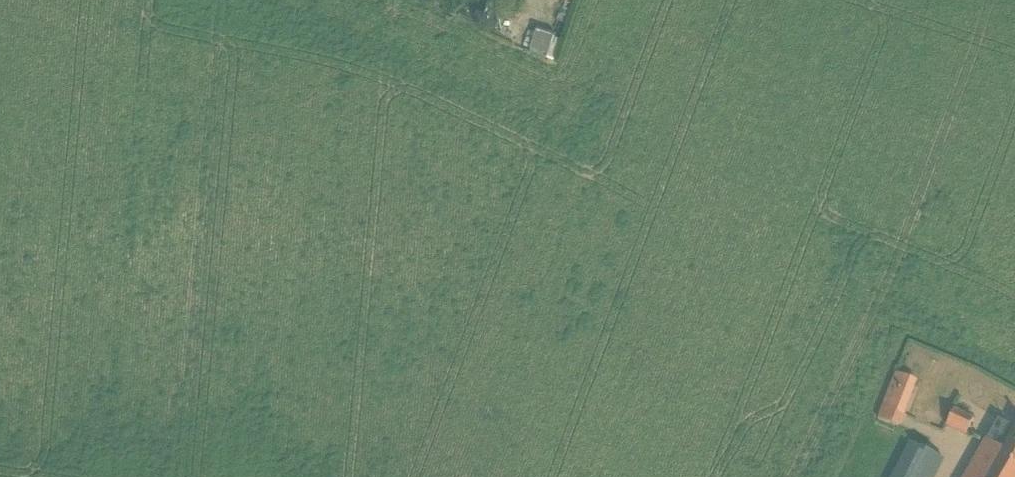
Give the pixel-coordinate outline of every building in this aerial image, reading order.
[(526,8),(528,0),(501,0),(526,8)] [(540,30),(533,52),(558,60),(565,38),(540,30)] [(878,420),(898,428),(916,382),(896,374),(878,420)] [(946,427),(966,436),(973,420),(954,411),(946,427)] [(967,476),(1014,476),(1014,430),(1013,429),(1001,450),(991,444),(987,442),(967,476)] [(943,461),(908,444),(892,476),(936,476),(943,461)]
